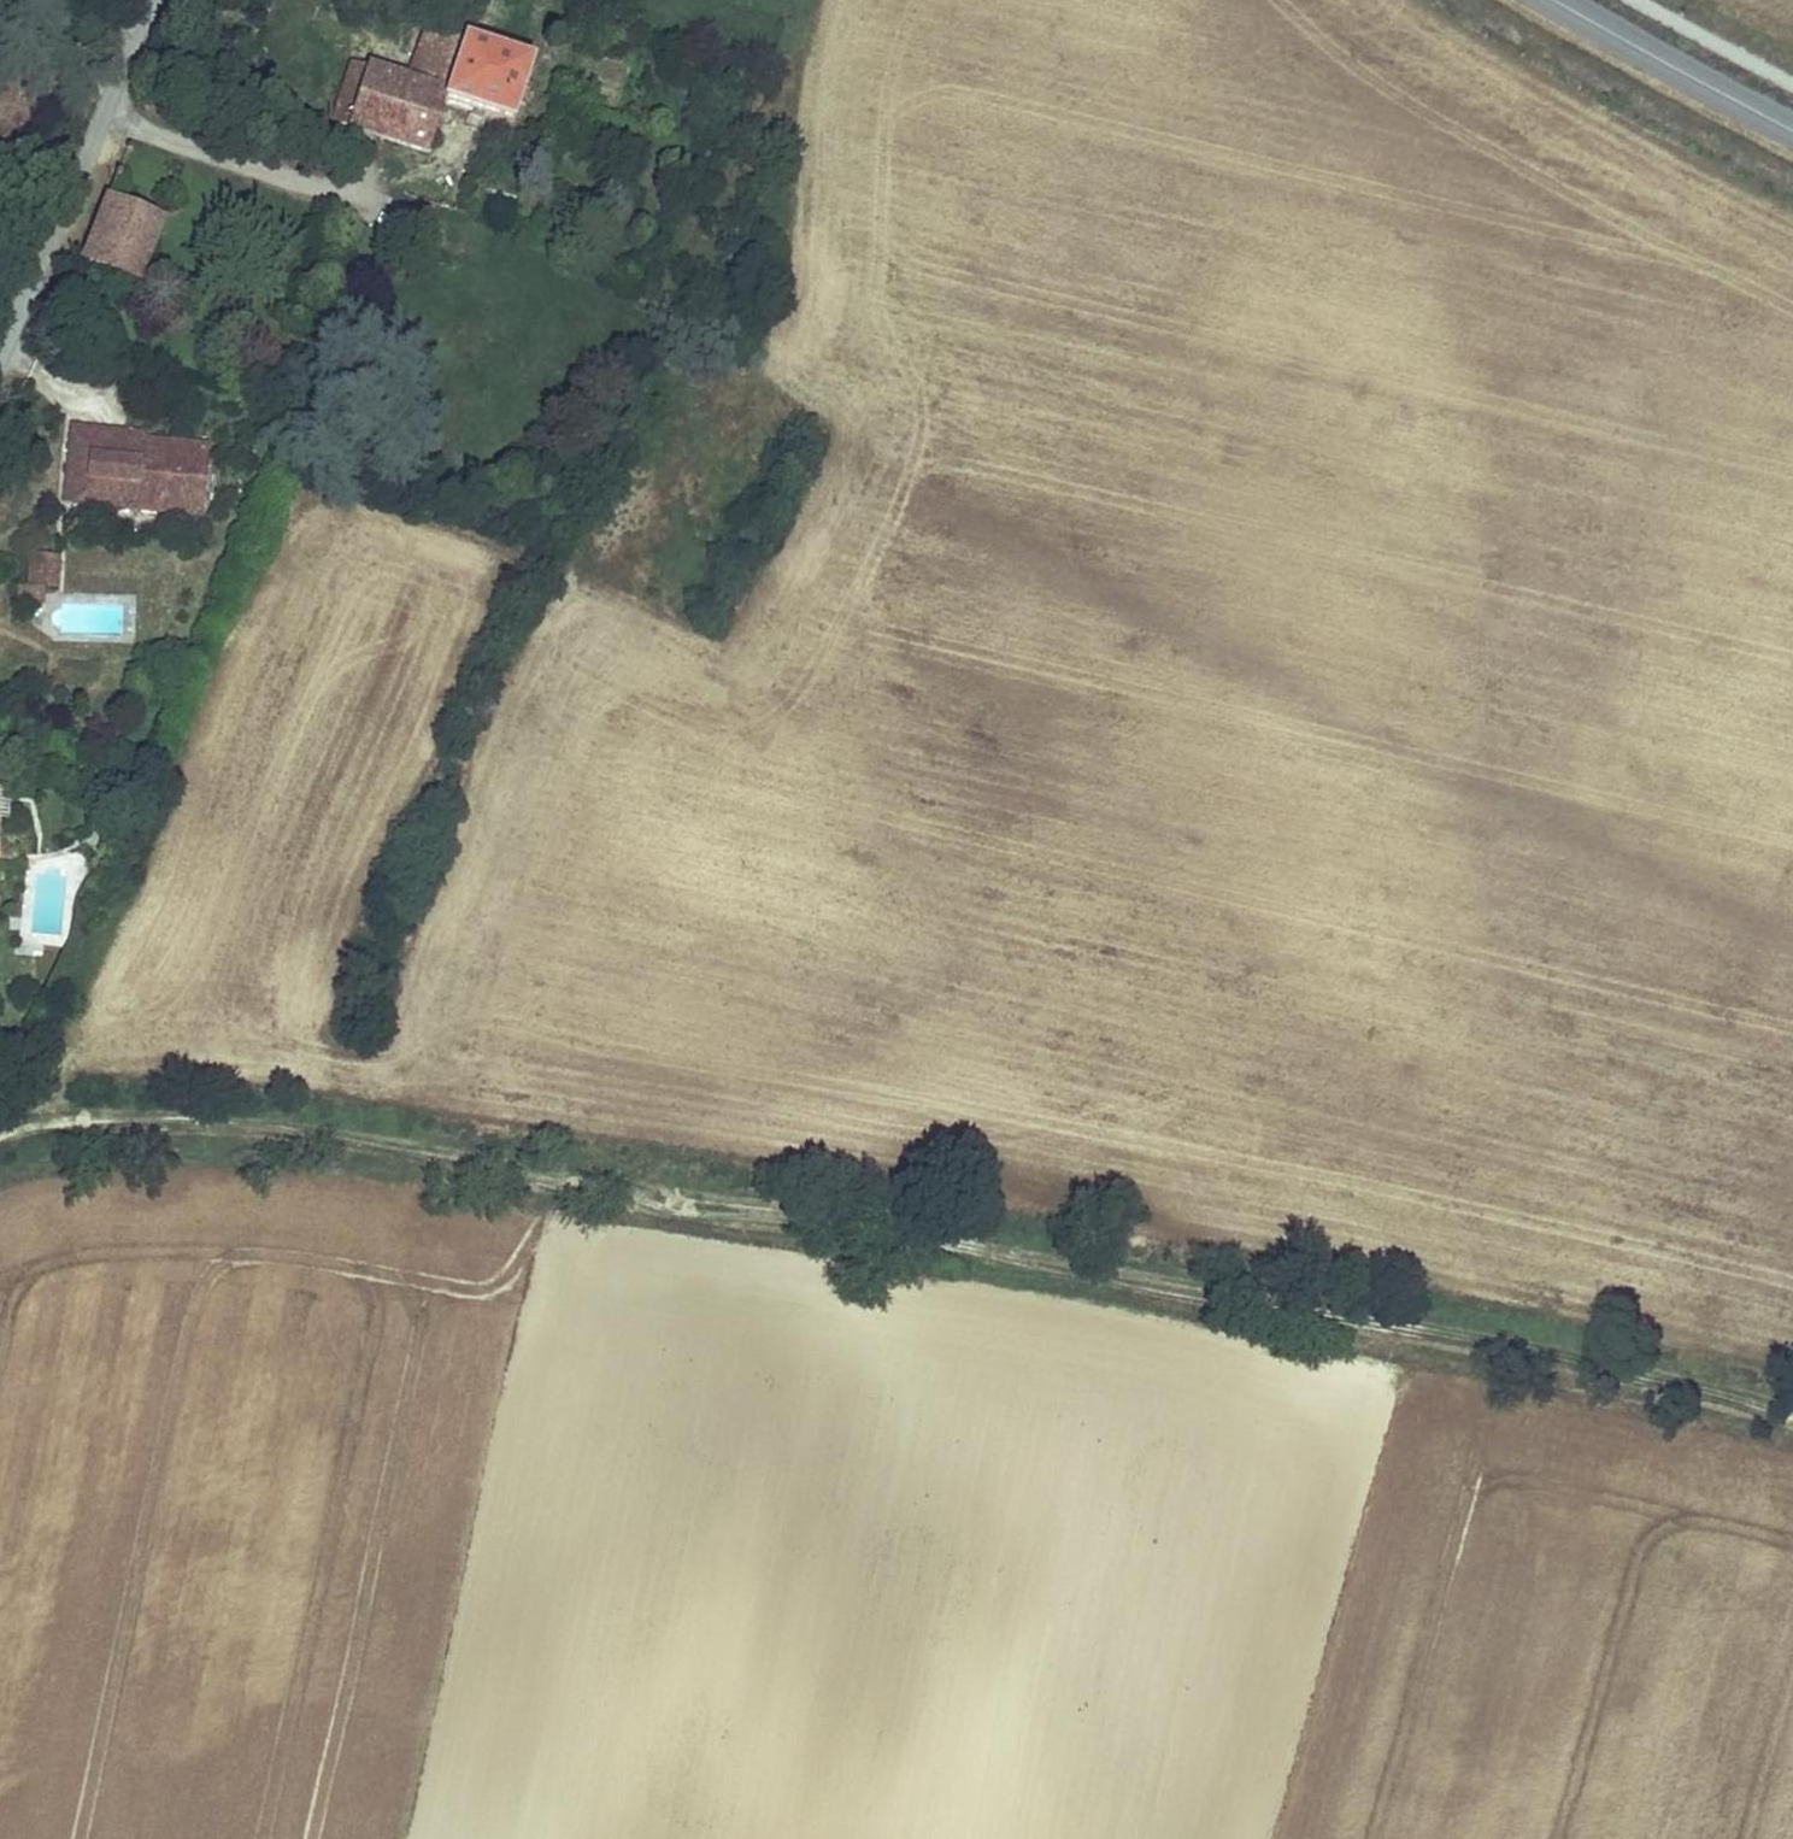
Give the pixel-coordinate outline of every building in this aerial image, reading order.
[(535,60),(434,29),(418,80),(361,63),(343,121),(442,152),(456,108),(514,126),(535,60)] [(102,189),(72,271),(129,291),(158,209),(102,189)] [(73,428),(73,453),(118,456),(114,505),(134,508),(128,480),(134,468),(145,462),(146,446),(150,434),(73,428)] [(200,512),(204,451),(146,446),(145,462),(134,468),(128,480),(132,494),(134,508),(200,512)] [(73,453),(68,501),(114,505),(118,456),(73,453)] [(50,588),(51,554),(22,553),(21,587),(50,588)]
